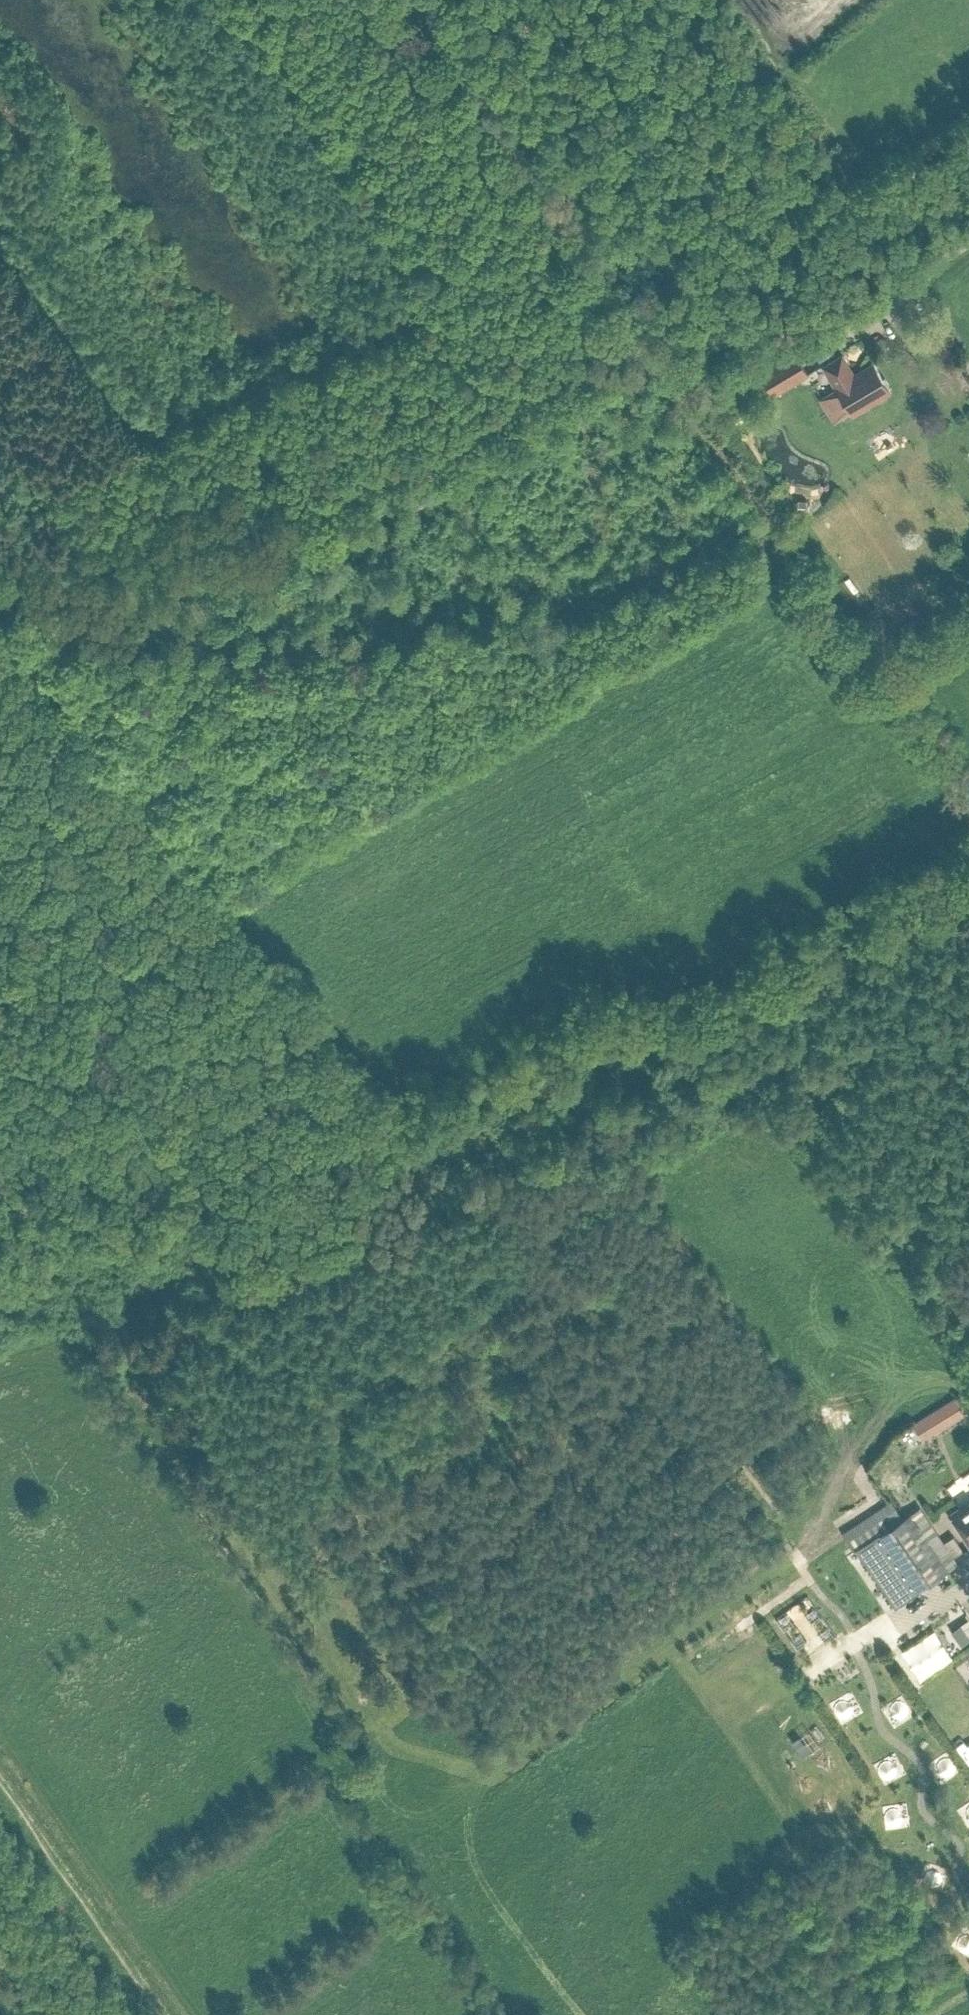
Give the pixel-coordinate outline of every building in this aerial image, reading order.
[(824,336),(829,345),(847,334),(842,326),(824,336)] [(807,372),(798,357),(795,352),(761,372),(773,392),(807,372)] [(852,412),(890,389),(873,362),(853,374),(841,354),(824,365),(852,412)] [(939,1404),(926,1412),(936,1429),(950,1421),(939,1404)] [(952,1509),(948,1512),(968,1544),(968,1498),(952,1509)] [(898,1602),(947,1568),(908,1512),(859,1545),(898,1602)] [(934,1614),(938,1623),(955,1617),(952,1607),(934,1614)] [(833,1614),(807,1634),(822,1652),(847,1632),(833,1614)] [(946,1633),(951,1644),(964,1637),(959,1627),(946,1633)] [(826,1662),(815,1667),(821,1680),(832,1676),(826,1662)]
